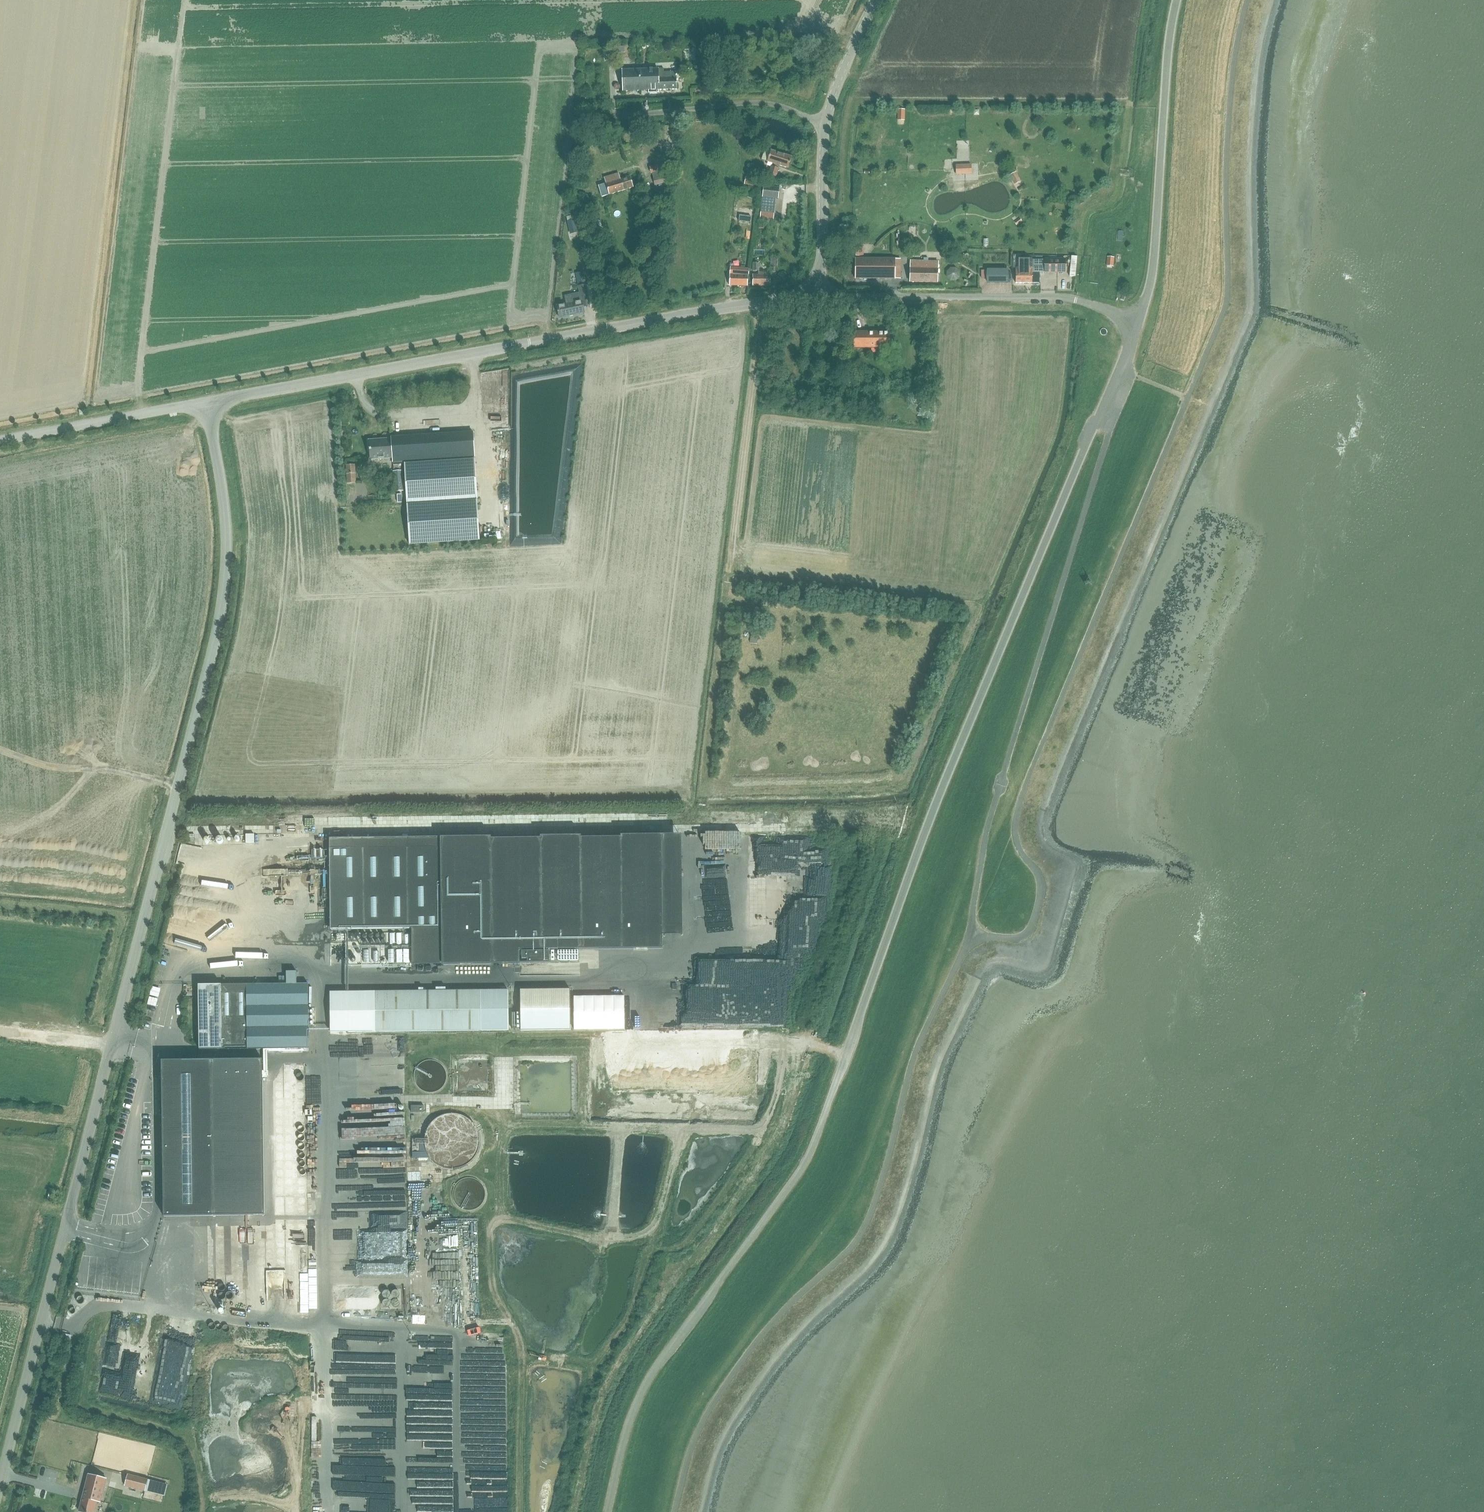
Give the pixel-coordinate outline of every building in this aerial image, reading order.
[(662,68),(622,69),(622,91),(648,90),(648,93),(659,93),(659,90),(675,89),(675,72),(663,72),(662,68)] [(779,168),(778,168),(779,165),(789,168),(792,157),(771,150),(768,161),(774,163),(773,166),(772,166),(769,175),(777,177),(779,168)] [(665,162),(650,165),(651,172),(666,169),(665,162)] [(971,164),(956,165),(956,174),(971,174),(971,164)] [(633,187),(630,176),(620,178),(619,173),(604,177),(606,183),(599,185),(602,196),(633,187)] [(1016,173),(1011,176),(1016,184),(1020,182),(1016,173)] [(653,178),(655,185),(668,181),(666,175),(653,178)] [(745,184),(757,186),(758,179),(746,177),(745,184)] [(743,187),(742,195),(751,196),(752,188),(743,187)] [(778,189),(763,187),(762,198),(777,199),(778,189)] [(575,218),(568,220),(570,233),(578,232),(575,218)] [(895,279),(895,259),(856,259),(856,279),(895,279)] [(1032,259),(1012,260),(1013,268),(1015,268),(1015,283),(1031,283),(1032,272),(1045,272),(1045,259),(1032,259)] [(1045,259),(1045,272),(1065,272),(1065,259),(1045,259)] [(938,283),(939,270),(939,263),(912,262),(912,282),(911,282),(911,283),(920,283),(938,283)] [(731,285),(748,285),(748,268),(730,268),(731,285)] [(1007,270),(988,270),(988,283),(1007,283),(1007,270)] [(583,303),(590,302),(589,299),(584,272),(576,274),(581,300),(562,303),(561,302),(558,302),(559,304),(557,304),(559,317),(585,313),(583,303)] [(772,286),(772,272),(759,272),(759,275),(753,275),(753,286),(772,286)] [(890,330),(853,331),(853,348),(879,348),(879,354),(890,354),(890,330)] [(393,462),(404,461),(474,457),(473,432),(392,437),(392,439),(393,457),(393,462)] [(393,457),(392,439),(369,440),(370,459),(393,457)] [(407,503),(477,499),(474,457),(404,461),(407,503)] [(356,483),(355,464),(346,465),(347,483),(356,483)] [(403,492),(402,471),(393,471),(394,492),(403,492)] [(410,544),(480,540),(477,500),(407,504),(410,544)] [(782,858),(783,844),(784,830),(766,829),(764,856),(773,856),(773,858),(782,858)] [(254,834),(246,835),(246,843),(254,843),(254,834)] [(441,837),(330,838),(331,930),(412,929),(412,954),(442,954),(442,964),(550,963),(549,949),(583,949),(663,948),(662,935),(661,835),(621,835),(621,837),(582,838),(581,836),(540,836),(541,838),(491,839),(491,837),(441,837)] [(730,869),(758,870),(758,836),(707,836),(707,846),(713,846),(713,845),(730,845),(730,856),(730,869)] [(666,838),(665,854),(691,855),(692,839),(666,838)] [(691,851),(690,859),(703,861),(705,853),(691,851)] [(826,854),(816,853),(815,862),(825,863),(826,854)] [(181,875),(179,889),(185,890),(187,876),(181,875)] [(310,984),(200,984),(199,1050),(308,1048),(310,984)] [(512,1028),(521,1028),(521,1030),(571,1029),(570,989),(520,990),(520,1012),(512,1012),(512,1028)] [(509,1030),(508,990),(331,992),(330,1032),(481,1030),(509,1030)] [(262,1059),(162,1060),(164,1216),(265,1215),(262,1059)] [(446,1080),(446,1076),(446,1073),(445,1070),(444,1068),(442,1065),(440,1063),(437,1061),(433,1060),(431,1060),(427,1060),(425,1061),(422,1063),(420,1064),(417,1067),(416,1070),(415,1073),(414,1076),(415,1080),(416,1083),(417,1085),(419,1088),(422,1089),(425,1091),(428,1092),(430,1092),(433,1092),(436,1091),(439,1090),(441,1088),(443,1085),(445,1083),(446,1080)] [(479,1147),(480,1142),(479,1137),(478,1132),(476,1128),(473,1124),(468,1120),(464,1118),(460,1116),(454,1115),(449,1115),(444,1117),(440,1119),(435,1122),(432,1126),(429,1130),(427,1136),(426,1141),(427,1146),(428,1151),(430,1156),(433,1160),(437,1163),(442,1166),(447,1168),(453,1169),(457,1168),(463,1167),(467,1165),(472,1161),(475,1157),(478,1152),(479,1147)] [(485,1197),(485,1193),(485,1190),(484,1187),(483,1185),(481,1182),(478,1180),(475,1178),(470,1177),(467,1177),(464,1178),(461,1180),(458,1182),(456,1184),(454,1187),(453,1190),(453,1193),(453,1196),(454,1199),(456,1202),(458,1205),(460,1207),(463,1208),(466,1209),(468,1209),(471,1209),(475,1209),(478,1207),(481,1205),(482,1202),(484,1200),(485,1197)] [(413,1184),(413,1200),(427,1199),(427,1183),(413,1184)] [(144,1221),(153,1221),(153,1206),(144,1206),(144,1221)] [(436,1252),(452,1253),(453,1240),(427,1238),(426,1250),(436,1250),(436,1252)] [(123,1256),(122,1274),(139,1275),(140,1257),(123,1256)] [(352,1269),(352,1257),(339,1257),(339,1269),(352,1269)] [(122,1286),(122,1284),(115,1284),(116,1274),(100,1273),(100,1285),(122,1286)] [(453,1281),(441,1282),(442,1292),(449,1291),(448,1284),(453,1284),(453,1281)] [(468,1371),(468,1384),(502,1384),(502,1372),(468,1371)] [(428,1383),(410,1384),(410,1392),(417,1392),(417,1402),(430,1401),(430,1399),(447,1399),(446,1382),(448,1382),(448,1374),(427,1374),(428,1383)] [(354,1450),(354,1454),(393,1453),(392,1403),(393,1403),(392,1390),(356,1391),(356,1407),(350,1407),(350,1416),(361,1416),(361,1409),(362,1409),(362,1428),(340,1428),(341,1443),(360,1443),(360,1450),(354,1450)] [(494,1391),(493,1400),(502,1400),(503,1391),(494,1391)] [(429,1475),(433,1476),(434,1464),(414,1462),(413,1477),(417,1477),(416,1489),(433,1490),(433,1482),(428,1482),(429,1475)] [(99,1497),(102,1498),(108,1475),(90,1470),(80,1507),(95,1511),(99,1497)] [(145,1491),(148,1479),(128,1474),(125,1486),(145,1491)] [(377,1496),(378,1487),(358,1484),(357,1494),(377,1496)] [(428,1497),(419,1500),(421,1507),(430,1504),(428,1497)] [(432,1507),(447,1508),(447,1498),(433,1497),(432,1507)]
